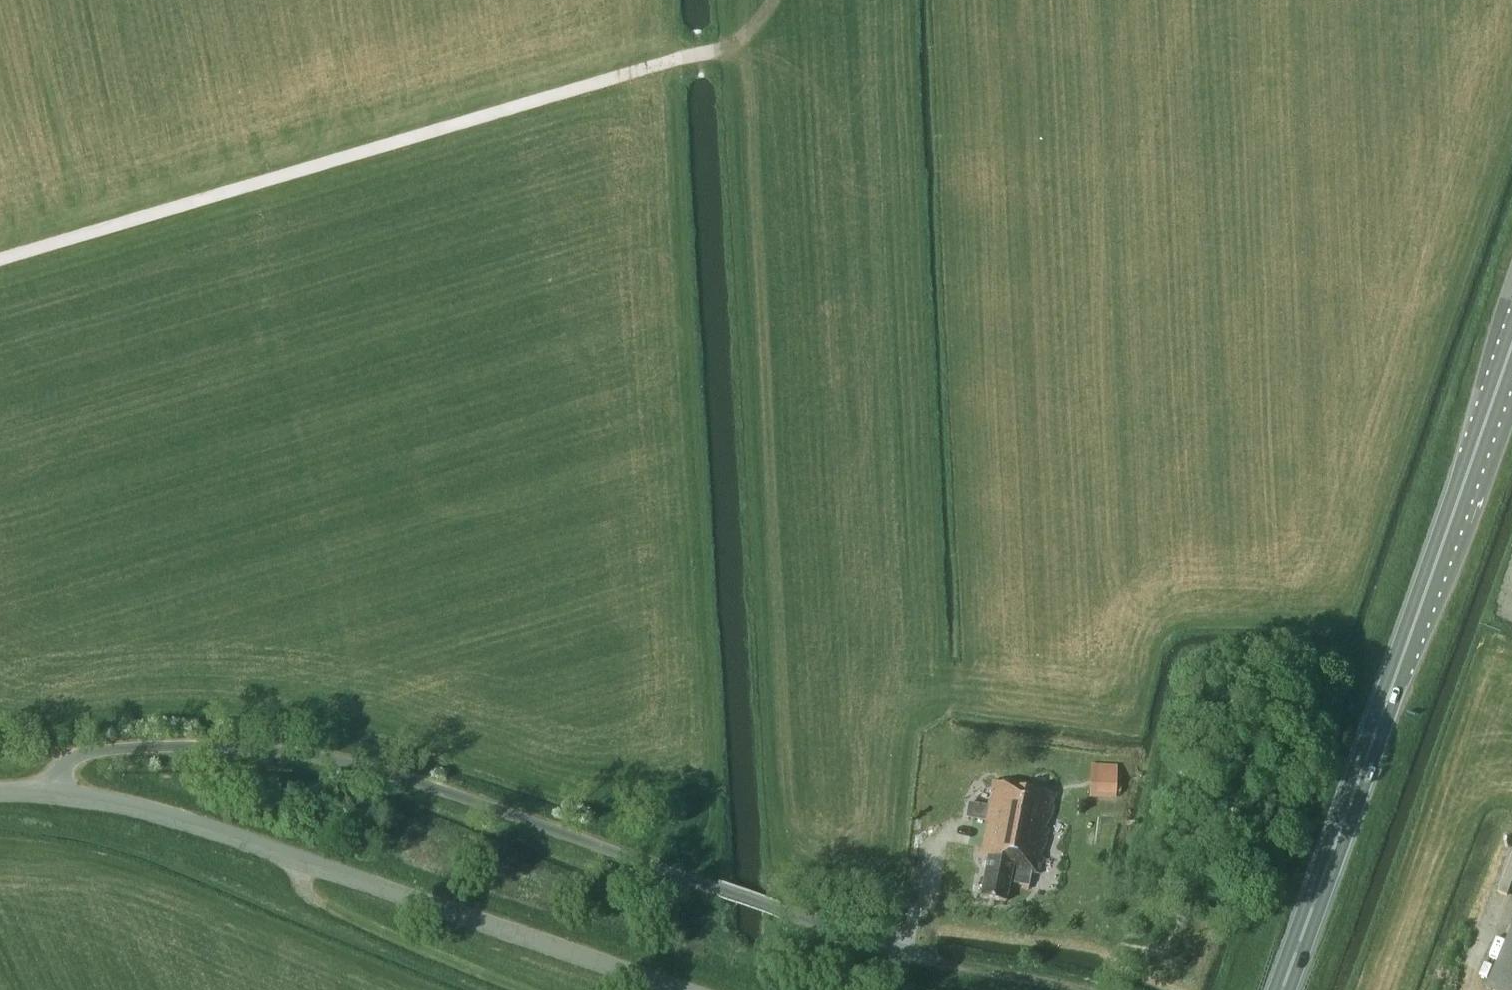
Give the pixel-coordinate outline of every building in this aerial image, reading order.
[(1117,766),(1096,764),(1094,792),(1115,794),(1117,766)] [(1054,794),(991,783),(990,786),(993,788),(988,800),(978,856),(987,857),(979,898),(1005,902),(1009,882),(1029,885),(1031,872),(1039,874),(1043,857),(1038,854),(1045,843),(1048,827),(1043,824),(1051,812),(1054,794)] [(1500,989),(1511,989),(1511,929),(1488,985),(1500,989)]
